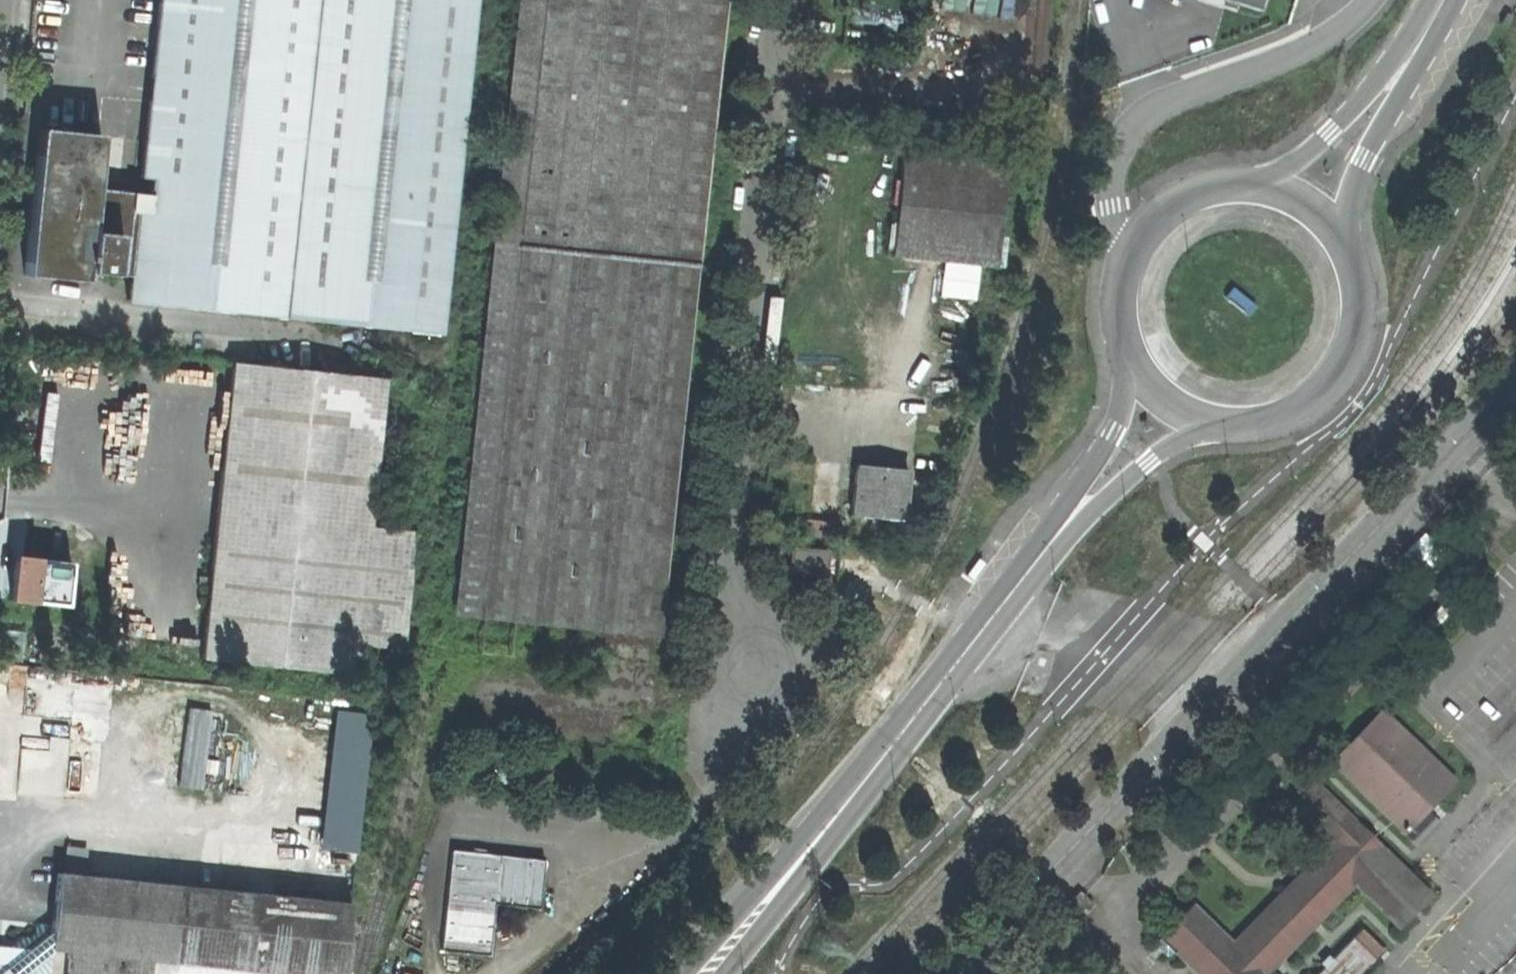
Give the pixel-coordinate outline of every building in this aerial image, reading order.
[(136,174),(146,175),(145,192),(91,187),(96,133),(35,127),(20,271),(51,274),(82,278),(83,268),(125,272),(138,273),(136,291),(234,301),(233,309),(432,330),(468,0),(155,0),(136,174)] [(457,599),(653,622),(719,0),(521,0),(457,599)] [(843,26),(894,29),(895,12),(879,11),(880,0),(844,0),(843,26)] [(1010,151),(898,137),(891,190),(883,254),(995,268),(1010,151)] [(9,225),(19,226),(21,207),(10,206),(9,225)] [(124,296),(233,309),(234,301),(136,291),(138,273),(125,272),(124,296)] [(379,376),(231,358),(208,582),(200,657),(353,672),(356,643),(403,646),(408,530),(367,527),(379,376)] [(13,412),(23,413),(24,396),(15,395),(13,412)] [(898,468),(849,463),(843,514),(893,519),(898,468)] [(823,550),(788,545),(785,569),(820,574),(823,550)] [(20,549),(14,599),(73,605),(78,555),(20,549)] [(969,574),(972,576),(985,559),(978,554),(969,567),(966,571),(969,574)] [(0,600),(0,632),(57,638),(60,604),(0,600)] [(202,707),(182,704),(171,779),(192,782),(202,707)] [(1329,764),(1399,832),(1447,783),(1375,716),(1350,741),(1329,764)] [(1191,973),(1263,973),(1348,889),(1390,930),(1419,895),(1378,858),(1382,853),(1311,788),(1287,809),(1327,844),(1226,946),(1187,909),(1156,940),(1151,947),(1161,957),(1171,954),(1191,973)] [(1425,818),(1404,840),(1413,848),(1434,826),(1425,818)] [(537,854),(445,845),(433,945),(482,949),(487,899),(531,902),(534,874),(537,854)] [(49,867),(43,921),(18,944),(0,961),(0,973),(40,973),(43,944),(62,947),(60,973),(303,973),(303,968),(336,969),(344,893),(49,867)] [(1079,916),(1086,908),(1071,895),(1064,903),(1079,916)] [(1306,973),(1345,973),(1354,964),(1358,968),(1374,951),(1349,928),(1306,973)]
